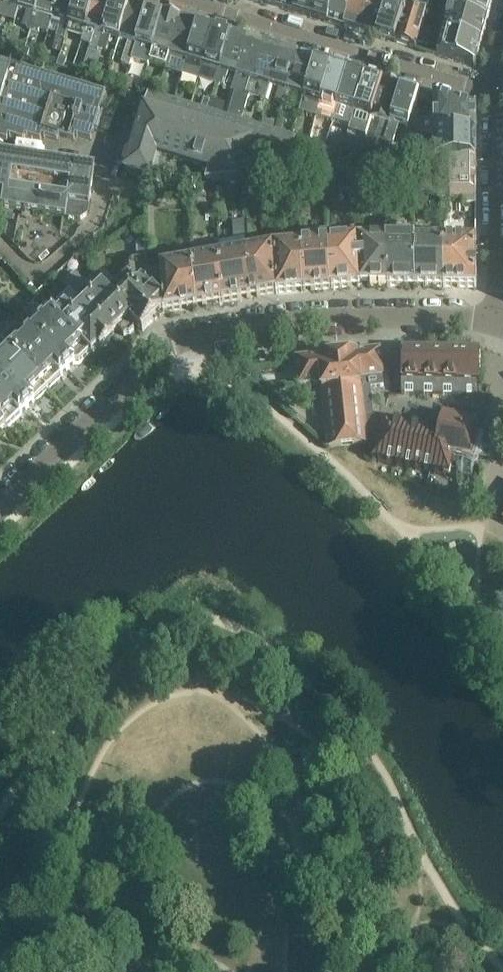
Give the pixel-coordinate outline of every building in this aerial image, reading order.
[(21,0),(3,0),(2,4),(0,11),(0,20),(2,21),(3,18),(6,19),(10,6),(19,9),(21,0)] [(19,9),(28,12),(23,25),(27,26),(27,28),(31,29),(36,14),(41,0),(21,0),(19,9)] [(36,14),(31,29),(39,32),(40,31),(48,34),(49,31),(52,19),(58,0),(41,0),(36,14)] [(52,19),(49,31),(58,34),(52,50),(61,52),(67,33),(70,25),(69,24),(76,0),(58,0),(52,19)] [(69,24),(70,25),(67,33),(84,38),(86,31),(86,29),(95,0),(76,0),(69,24)] [(114,0),(95,0),(86,29),(86,31),(84,38),(81,47),(89,49),(82,73),(90,75),(104,35),(114,0)] [(104,35),(90,75),(99,78),(102,66),(99,65),(103,52),(104,49),(107,50),(111,37),(120,40),(131,3),(121,0),(114,0),(104,35)] [(276,4),(293,9),(296,0),(278,0),(276,4)] [(293,9),(310,15),(314,0),(296,0),(293,9)] [(310,15),(327,20),(333,0),(314,0),(310,15)] [(327,20),(344,25),(352,0),(333,0),(327,20)] [(344,25),(361,30),(370,0),(352,0),(344,25)] [(361,30),(378,35),(379,31),(389,0),(370,0),(361,30)] [(378,35),(396,41),(407,5),(408,1),(406,0),(389,0),(379,31),(378,35)] [(396,41),(417,47),(417,44),(427,11),(431,0),(419,0),(416,8),(407,5),(396,41)] [(493,0),(452,0),(449,9),(488,19),(493,0)] [(131,3),(120,40),(129,42),(122,63),(131,66),(132,60),(137,45),(148,8),(131,3)] [(447,17),(443,30),(482,41),(488,19),(449,9),(441,6),(439,14),(447,17)] [(165,13),(148,8),(137,45),(132,60),(140,63),(145,47),(153,50),(165,13)] [(435,14),(427,11),(424,24),(431,27),(435,14)] [(165,13),(153,50),(150,61),(168,65),(182,19),(165,13)] [(199,24),(182,19),(168,65),(175,69),(174,73),(182,76),(187,61),(199,24)] [(199,24),(187,61),(182,76),(178,89),(174,100),(191,105),(193,97),(194,94),(187,92),(195,63),(204,66),(216,29),(199,24)] [(424,24),(417,44),(425,47),(431,27),(424,24)] [(216,29),(204,66),(213,68),(206,88),(214,91),(221,71),(232,34),(216,29)] [(443,30),(437,53),(476,65),(482,41),(443,30)] [(248,39),(232,34),(221,71),(216,86),(220,87),(221,85),(225,86),(229,73),(237,76),(248,39)] [(266,44),(248,39),(237,76),(231,92),(225,110),(224,115),(243,121),(250,96),(251,95),(247,94),(252,74),(256,75),(266,44)] [(8,49),(9,43),(1,40),(0,44),(0,47),(8,49)] [(8,49),(16,51),(18,46),(9,43),(8,49)] [(256,75),(252,74),(247,94),(251,95),(250,96),(267,101),(271,86),(283,49),(266,44),(256,75)] [(34,52),(26,49),(24,54),(32,57),(34,52)] [(299,54),(283,49),(271,86),(280,89),(276,101),(279,103),(279,105),(283,106),(299,54)] [(316,60),(299,54),(283,106),(288,107),(288,105),(292,106),(296,93),(305,96),(316,60)] [(64,67),(67,58),(60,56),(57,65),(64,67)] [(13,74),(0,116),(0,138),(8,141),(9,136),(24,141),(26,136),(41,140),(43,136),(58,140),(59,135),(75,140),(76,135),(91,140),(106,92),(0,60),(0,70),(13,74)] [(316,60),(305,96),(301,111),(317,116),(322,101),(333,65),(316,60)] [(322,101),(317,116),(313,128),(323,131),(331,104),(338,106),(349,70),(333,65),(322,101)] [(13,74),(0,70),(0,116),(13,74)] [(349,70),(338,106),(347,109),(343,122),(347,123),(346,126),(350,127),(356,111),(367,75),(349,70)] [(367,75),(356,111),(350,127),(349,129),(358,132),(363,114),(372,117),(383,84),(384,80),(367,75)] [(143,80),(141,90),(149,93),(149,92),(153,93),(154,90),(151,83),(143,80)] [(383,84),(372,117),(372,118),(382,121),(374,145),(383,148),(384,143),(390,124),(391,124),(391,123),(402,86),(384,80),(383,84)] [(420,91),(402,86),(391,124),(390,124),(383,148),(376,169),(386,168),(409,165),(408,154),(391,154),(399,126),(409,129),(414,113),(418,100),(420,91)] [(476,109),(434,96),(420,91),(418,100),(434,105),(434,135),(477,134),(476,109)] [(149,92),(149,93),(145,106),(143,106),(124,173),(152,181),(159,156),(209,171),(206,183),(238,180),(242,181),(243,180),(251,179),(264,178),(285,176),(296,137),(283,133),(277,131),(264,127),(243,121),(224,115),(209,110),(191,105),(174,100),(165,97),(153,93),(149,92)] [(209,110),(211,103),(193,97),(191,105),(209,110)] [(210,105),(209,110),(224,115),(225,110),(210,105)] [(414,113),(409,129),(421,132),(425,116),(414,113)] [(283,133),(287,120),(281,119),(277,131),(283,133)] [(274,131),(277,123),(266,120),(264,127),(274,131)] [(477,134),(434,135),(435,162),(477,160),(477,134)] [(311,143),(297,139),(293,154),(307,158),(311,143)] [(0,152),(0,192),(5,193),(2,208),(67,218),(81,220),(89,215),(96,166),(0,152)] [(354,169),(357,158),(343,154),(339,170),(354,169)] [(374,160),(360,157),(357,170),(372,169),(374,160)] [(450,166),(450,187),(442,187),(442,196),(450,197),(464,197),(476,197),(477,197),(477,187),(478,187),(477,164),(450,166)] [(430,182),(429,170),(401,171),(401,184),(430,182)] [(355,189),(354,175),(338,176),(338,190),(355,189)] [(276,205),(274,181),(267,182),(268,205),(276,205)] [(158,191),(144,197),(147,209),(160,203),(158,191)] [(308,197),(297,198),(299,215),(309,215),(308,197)] [(417,287),(417,240),(416,211),(401,211),(402,231),(387,231),(387,240),(388,286),(417,287)] [(148,234),(146,217),(133,225),(135,235),(148,234)] [(249,220),(240,221),(243,242),(251,241),(249,220)] [(216,243),(218,257),(222,302),(248,298),(244,252),(244,245),(243,242),(240,221),(227,223),(230,241),(216,243)] [(303,291),(299,245),(298,225),(288,225),(289,246),(273,247),(277,293),(303,291)] [(444,227),(444,240),(444,287),(477,288),(477,228),(452,227),(444,227)] [(388,286),(387,240),(387,231),(358,230),(358,240),(361,286),(388,286)] [(326,235),(327,242),(331,289),(361,286),(358,240),(342,241),(341,233),(326,235)] [(327,242),(326,235),(312,236),(313,244),(299,245),(303,291),(331,289),(327,242)] [(417,287),(444,287),(444,240),(417,240),(417,287)] [(244,245),(244,252),(248,298),(277,293),(273,247),(273,242),(244,245)] [(135,325),(141,331),(154,319),(155,320),(162,313),(164,312),(163,298),(161,267),(160,263),(145,264),(144,246),(135,247),(135,257),(132,257),(129,260),(127,263),(129,267),(103,291),(130,320),(135,325)] [(218,257),(192,261),(196,307),(222,302),(218,257)] [(192,261),(161,267),(163,298),(164,312),(196,307),(192,261)] [(76,301),(83,308),(111,335),(117,329),(124,336),(126,333),(129,334),(133,330),(133,327),(135,325),(130,320),(103,291),(101,290),(94,281),(90,284),(80,273),(65,287),(76,301)] [(66,307),(58,315),(67,324),(65,325),(82,343),(83,342),(86,345),(84,347),(90,354),(92,355),(94,353),(100,350),(103,348),(107,344),(109,339),(112,337),(111,335),(83,308),(76,301),(68,309),(66,307)] [(21,321),(31,332),(67,369),(69,370),(75,364),(79,364),(90,354),(84,347),(86,345),(83,342),(82,343),(65,325),(67,324),(58,315),(54,311),(52,312),(48,308),(35,321),(28,315),(21,321)] [(22,341),(11,351),(47,388),(67,369),(31,332),(21,321),(13,330),(22,341)] [(27,407),(47,388),(11,351),(0,362),(0,380),(27,407)] [(296,360),(298,387),(321,385),(327,447),(368,443),(367,437),(365,416),(373,415),(374,415),(371,389),(385,387),(381,351),(358,353),(358,352),(318,357),(296,360)] [(422,352),(403,352),(402,395),(422,396),(422,352)] [(442,352),(422,352),(422,396),(441,396),(442,352)] [(461,352),(442,352),(441,396),(461,396),(461,352)] [(481,352),(461,352),(461,396),(475,396),(477,385),(481,385),(481,352)] [(272,360),(271,353),(259,354),(260,362),(272,360)] [(27,407),(0,380),(0,420),(7,427),(27,407)] [(451,476),(463,418),(443,413),(440,430),(430,472),(451,476)] [(393,463),(402,421),(373,415),(365,416),(367,437),(378,440),(375,459),(393,463)] [(474,460),(483,422),(463,418),(455,455),(474,460)] [(412,468),(421,426),(402,421),(393,463),(412,468)] [(430,472),(440,430),(421,426),(412,468),(430,472)]
